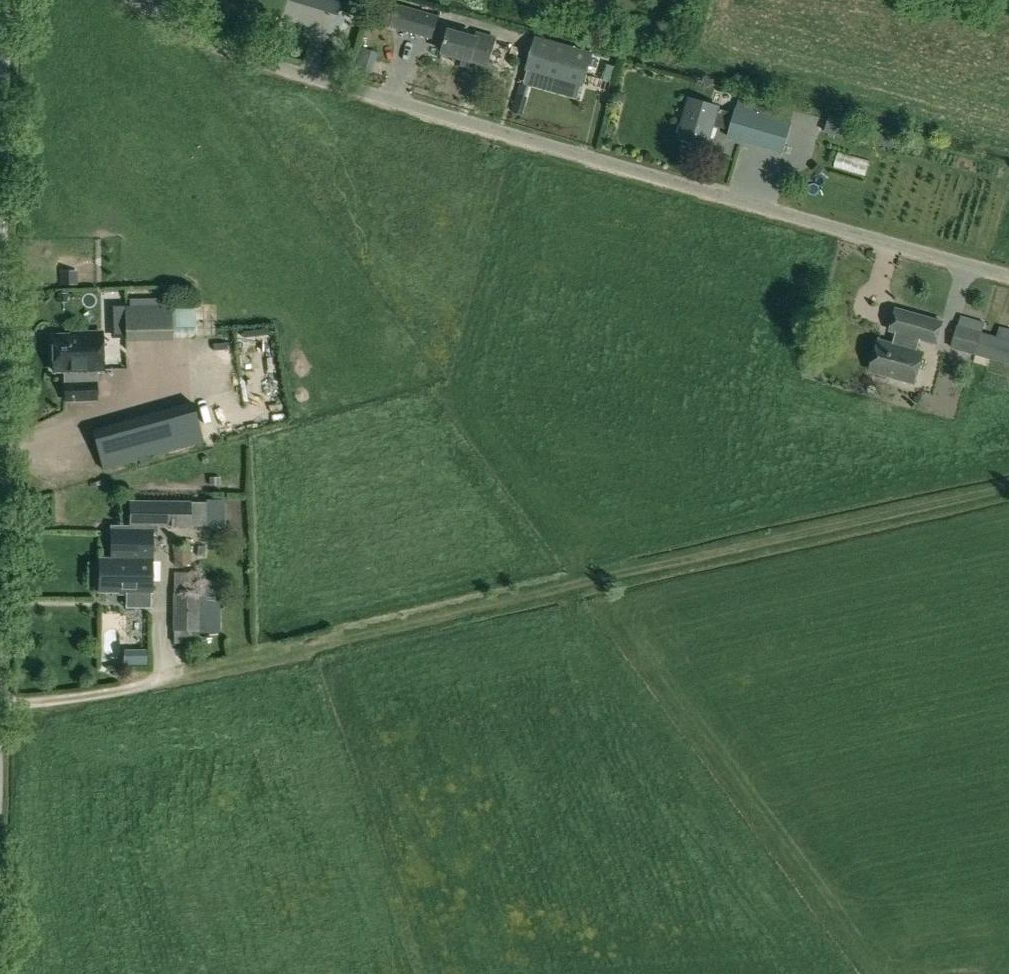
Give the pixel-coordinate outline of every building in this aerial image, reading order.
[(322,11),(325,0),(307,0),(305,6),(322,11)] [(388,1),(382,24),(432,39),(439,16),(388,1)] [(488,65),(495,39),(480,35),(478,40),(449,31),(443,52),(488,65)] [(593,53),(535,37),(527,68),(584,84),(593,53)] [(372,62),(360,58),(356,69),(368,73),(372,62)] [(734,113),(718,108),(718,107),(690,99),(678,138),(707,146),(713,126),(729,130),(727,137),(784,154),(792,123),(771,117),(775,105),(760,100),(761,97),(751,94),(750,98),(739,94),(734,113)] [(858,126),(830,118),(826,133),(854,141),(858,126)] [(773,159),(770,176),(780,177),(783,160),(773,159)] [(171,305),(125,306),(126,341),(172,340),(171,305)] [(889,376),(914,383),(923,353),(916,351),(920,339),(936,343),(942,322),(896,309),(890,330),(896,332),(891,350),(877,346),(870,371),(875,372),(876,376),(886,379),(889,376)] [(985,322),(960,316),(952,348),(976,355),(985,322)] [(996,337),(991,359),(1008,364),(1008,329),(999,327),(997,336),(996,337)] [(52,371),(70,370),(70,382),(64,382),(64,400),(96,400),(96,382),(92,382),(92,369),(102,369),(101,333),(76,333),(77,335),(51,335),(52,371)] [(918,371),(933,376),(941,352),(925,347),(918,371)] [(249,403),(253,418),(264,416),(261,400),(249,403)] [(193,402),(91,430),(102,470),(204,442),(193,402)] [(220,405),(204,411),(212,431),(227,425),(220,405)] [(190,501),(129,500),(129,526),(190,527),(190,526),(207,526),(207,502),(190,502),(190,501)] [(173,545),(174,567),(191,566),(190,545),(173,545)] [(99,590),(150,591),(151,559),(99,558),(99,590)] [(199,631),(199,594),(172,592),(173,630),(199,631)]
